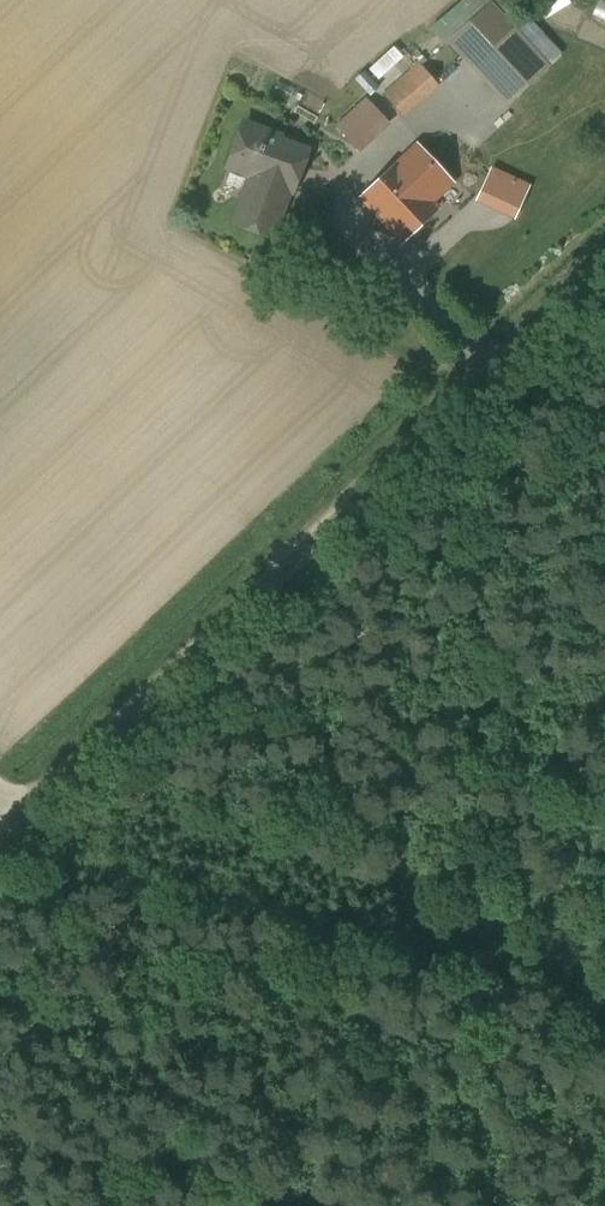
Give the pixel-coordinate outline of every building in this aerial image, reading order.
[(454,49),(498,6),(493,0),(482,0),(443,38),(454,49)] [(516,26),(471,68),(507,107),(564,55),(529,17),(517,28),(516,26)] [(419,62),(382,94),(403,119),(440,87),(419,62)] [(391,124),(365,98),(336,126),(361,153),(391,124)] [(310,146),(285,137),(287,133),(242,117),(223,172),(246,180),(230,224),(272,239),(288,195),(293,196),(310,146)] [(437,203),(457,184),(416,142),(357,199),(402,246),(442,208),(437,203)] [(532,185),(491,166),(475,202),(515,221),(532,185)]
